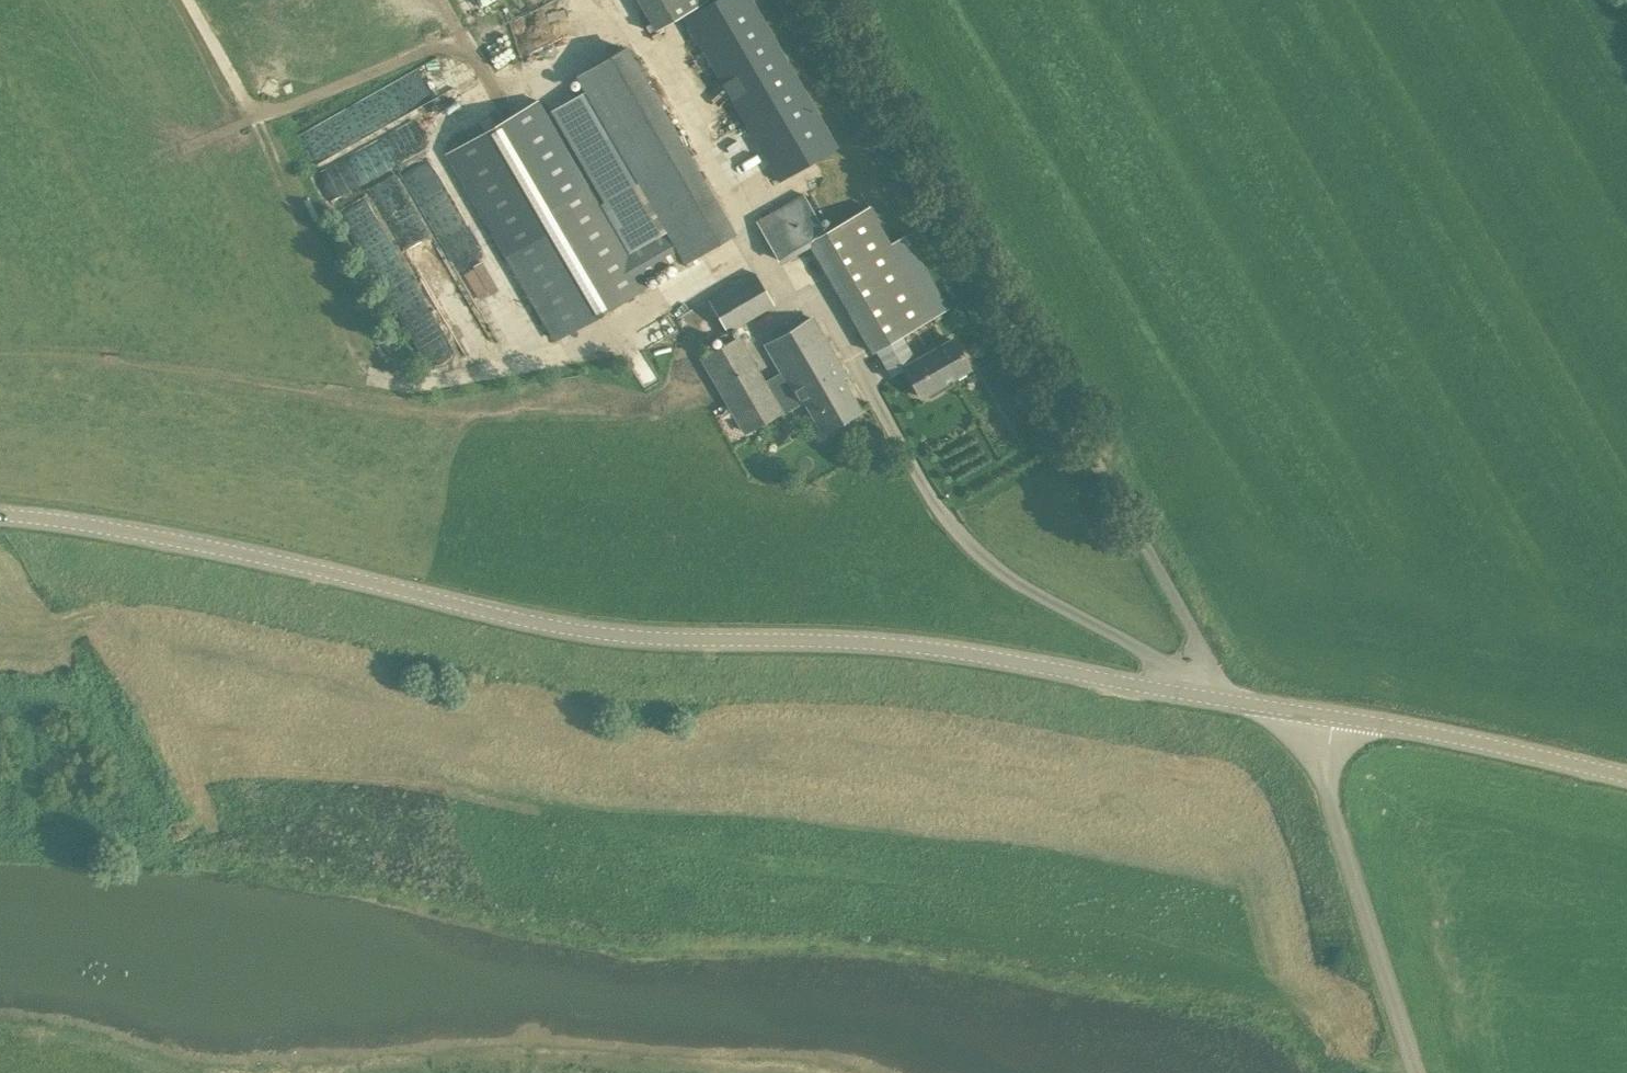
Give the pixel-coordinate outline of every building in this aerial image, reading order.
[(704,0),(637,0),(654,29),(704,0)] [(685,15),(780,178),(838,145),(752,0),(711,0),(685,15)] [(447,148),(496,232),(556,335),(646,282),(641,275),(681,252),(685,259),(735,230),(628,41),(576,71),(587,90),(550,109),(630,249),(627,250),(586,180),(536,96),(447,148)] [(441,54),(374,90),(389,119),(457,83),(441,54)] [(340,112),(299,130),(317,169),(319,168),(324,180),(338,174),(329,156),(355,144),(340,112)] [(824,232),(802,194),(755,221),(778,259),(806,243),(870,352),(874,350),(889,376),(902,368),(919,396),(969,366),(953,338),(916,360),(901,334),(933,315),(869,206),(824,232)] [(339,207),(369,273),(380,268),(388,285),(400,280),(396,271),(401,269),(366,195),(339,207)] [(477,234),(530,332),(542,325),(488,227),(477,234)] [(709,299),(727,332),(773,305),(753,273),(709,299)] [(860,408),(841,376),(845,373),(811,315),(763,344),(779,372),(764,380),(738,335),(702,356),(745,432),(802,399),(821,431),(860,408)]
